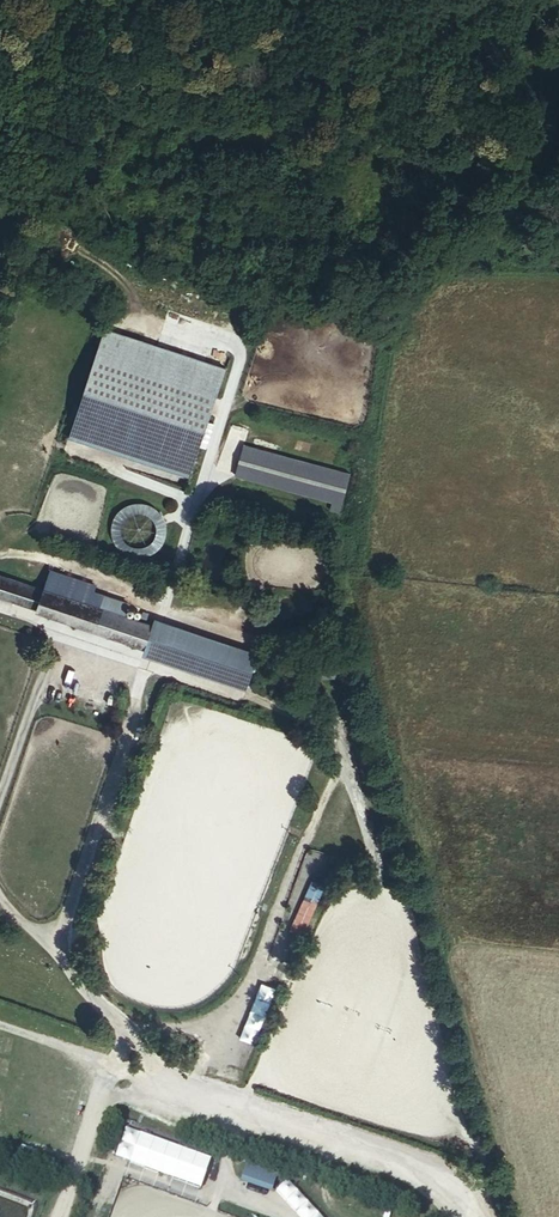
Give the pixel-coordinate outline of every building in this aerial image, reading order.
[(230,369),(111,327),(72,435),(89,442),(92,434),(193,471),(230,369)] [(92,434),(89,442),(191,478),(193,471),(92,434)] [(235,475),(332,502),(329,512),(339,514),(351,471),(244,442),(235,475)] [(10,577),(0,574),(0,593),(4,594),(10,577)] [(37,606),(43,589),(10,577),(4,594),(37,606)] [(144,645),(152,624),(44,586),(43,589),(37,606),(36,608),(144,645)] [(152,624),(144,645),(246,681),(254,661),(152,624)] [(311,878),(291,929),(304,934),(324,883),(311,878)] [(241,1182),(274,1188),(278,1165),(245,1159),(241,1182)]
